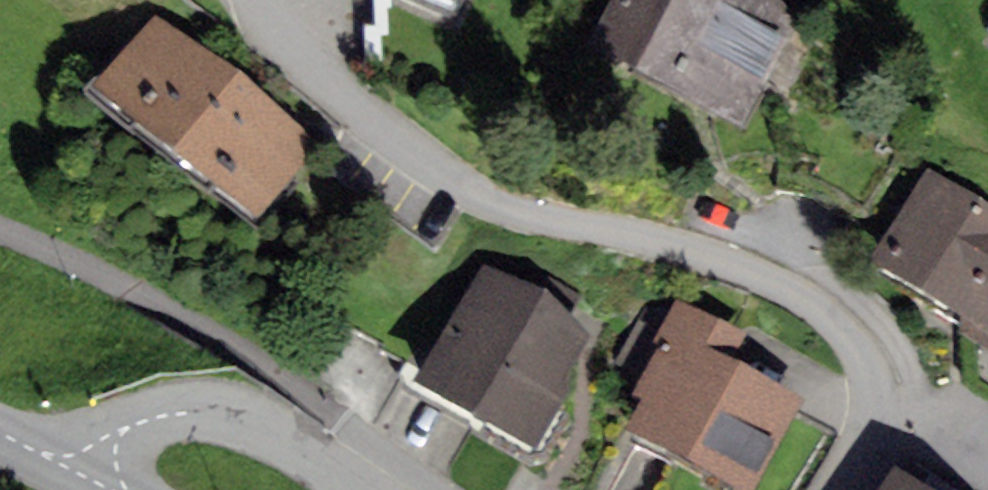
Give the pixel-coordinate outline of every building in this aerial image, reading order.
[(455,31),(469,0),(389,0),(455,31)] [(761,0),(620,0),(586,71),(747,150),(809,24),(761,0)] [(323,151),(155,27),(90,116),(257,240),(323,151)] [(929,176),(866,284),(987,355),(987,210),(929,176)] [(516,301),(482,276),(413,410),(537,479),(573,405),(565,401),(591,357),(563,336),(583,300),(533,273),(516,301)] [(675,309),(650,356),(660,361),(633,411),(645,418),(627,450),(703,489),(761,489),(801,415),(730,378),(747,347),(675,309)]
